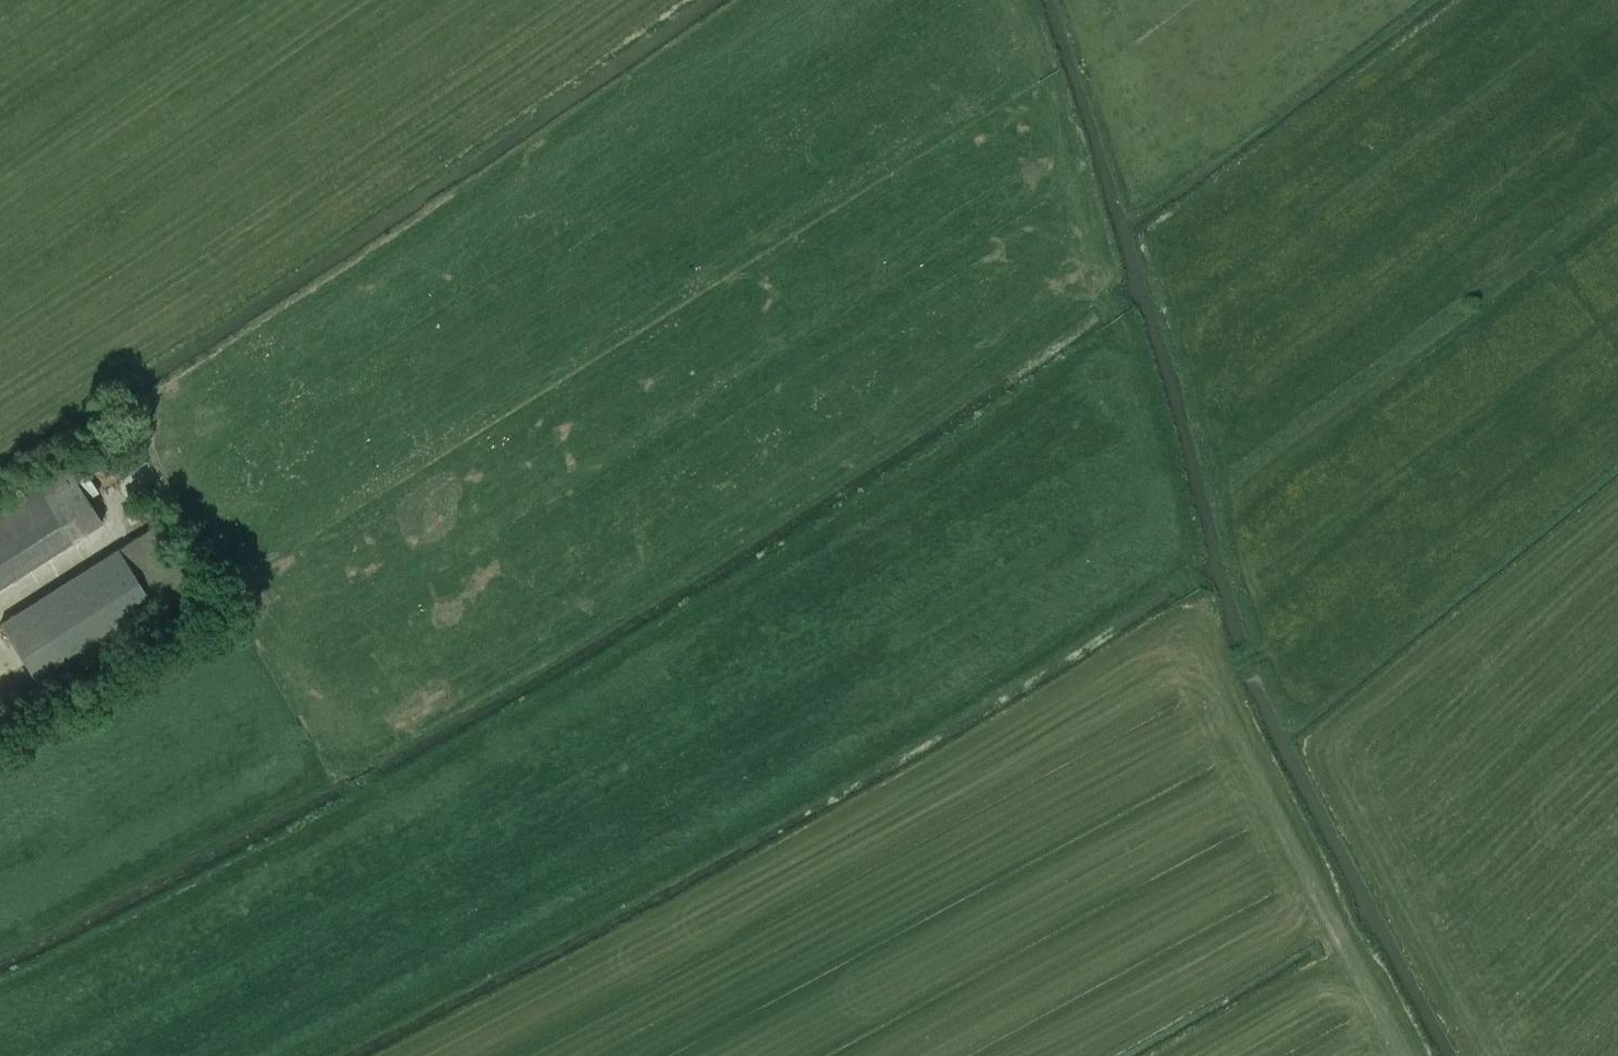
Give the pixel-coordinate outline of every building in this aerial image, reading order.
[(103,522),(88,499),(98,493),(80,465),(73,470),(70,465),(0,508),(0,587),(103,522)] [(153,526),(0,623),(0,624),(40,686),(193,589),(153,526)]
